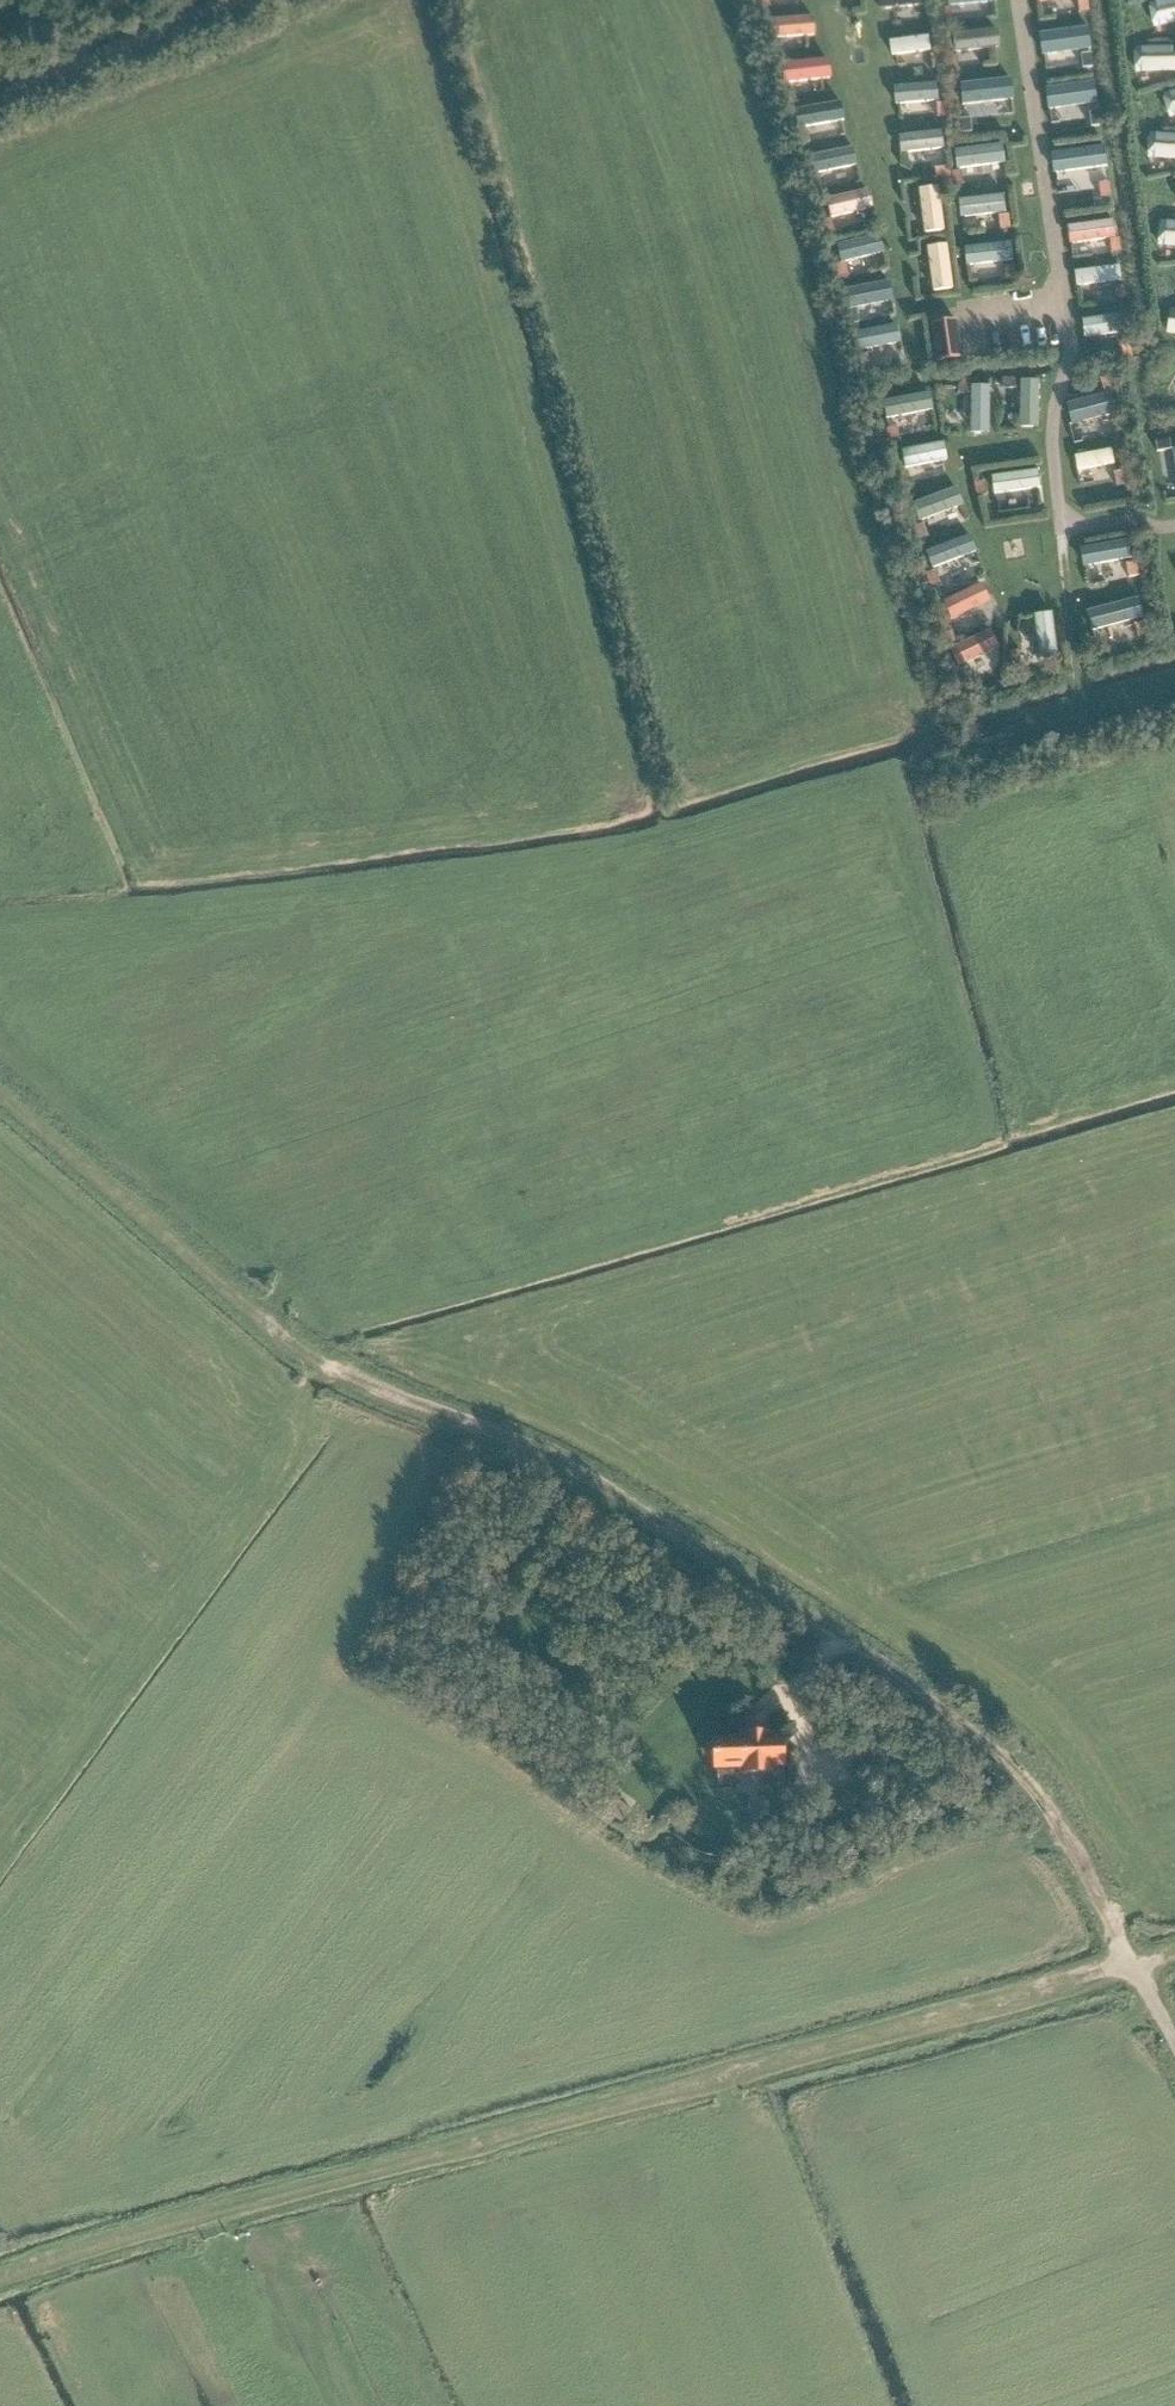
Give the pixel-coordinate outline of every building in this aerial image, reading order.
[(761,8),(771,8),(770,0),(761,0),(761,8)] [(878,0),(880,24),(920,21),(919,0),(879,0),(878,0)] [(953,11),(996,7),(996,0),(952,0),(953,11)] [(1072,0),(1037,0),(1038,15),(1073,12),(1072,0)] [(1088,13),(1087,0),(1077,0),(1079,14),(1088,13)] [(1150,4),(1154,30),(1174,27),(1174,0),(1150,4)] [(951,7),(941,8),(942,22),(952,21),(951,7)] [(809,36),(810,16),(774,16),(774,36),(809,36)] [(993,30),(953,34),(955,56),(995,51),(993,30)] [(1077,60),(1073,32),(1041,37),(1046,65),(1077,60)] [(923,37),(883,45),(888,73),(928,66),(923,37)] [(1137,51),(1138,76),(1174,74),(1174,50),(1137,51)] [(933,69),(942,69),(941,54),(931,55),(933,69)] [(1083,70),(1092,69),(1091,55),(1081,56),(1083,70)] [(958,56),(948,57),(950,71),(959,70),(958,56)] [(823,78),(823,59),(788,59),(788,79),(823,78)] [(1084,102),(1082,77),(1052,80),(1054,104),(1084,102)] [(790,85),(781,86),(782,100),(791,99),(790,85)] [(927,85),(895,88),(897,113),(929,110),(927,85)] [(997,86),(957,91),(959,111),(999,106),(997,86)] [(1164,97),(1171,121),(1174,120),(1174,94),(1164,97)] [(841,122),(838,101),(803,106),(806,128),(841,122)] [(938,117),(948,116),(947,102),(937,103),(938,117)] [(1091,128),(1100,127),(1099,113),(1089,114),(1091,128)] [(961,135),(971,134),(969,120),(960,120),(961,135)] [(807,130),(797,131),(800,145),(809,144),(807,130)] [(1095,158),(1091,131),(1055,136),(1060,163),(1095,158)] [(934,134),(894,142),(899,168),(940,160),(934,134)] [(1151,135),(1149,161),(1174,163),(1174,137),(1151,135)] [(1003,164),(1001,142),(956,147),(959,170),(1003,164)] [(857,161),(854,147),(810,156),(813,170),(857,161)] [(936,170),(937,179),(951,178),(950,168),(936,170)] [(962,171),(952,172),(954,186),(963,185),(962,171)] [(819,175),(810,176),(812,190),(822,189),(819,175)] [(1099,206),(1096,180),(1065,183),(1068,209),(1099,206)] [(1100,199),(1110,198),(1108,183),(1099,184),(1100,199)] [(872,206),(867,186),(827,196),(832,216),(872,206)] [(934,199),(910,200),(912,240),(936,239),(934,199)] [(999,221),(996,199),(959,204),(962,225),(999,221)] [(1000,230),(1010,229),(1008,215),(999,216),(1000,230)] [(832,219),(822,221),(825,235),(835,233),(832,219)] [(1161,224),(1159,249),(1174,250),(1174,225),(1161,224)] [(882,251),(879,236),(836,246),(840,261),(882,251)] [(1111,255),(1120,254),(1119,240),(1109,241),(1111,255)] [(1003,277),(1001,253),(961,256),(963,280),(1003,277)] [(941,258),(914,262),(920,302),(946,299),(941,258)] [(846,264),(837,266),(840,280),(849,278),(846,264)] [(1117,266),(1077,270),(1079,286),(1118,282),(1117,266)] [(1005,282),(1015,281),(1013,267),(1004,268),(1005,282)] [(885,304),(881,280),(843,286),(847,310),(885,304)] [(1123,287),(1113,288),(1115,302),(1124,301),(1123,287)] [(850,326),(859,325),(856,310),(847,312),(850,326)] [(1121,338),(1118,312),(1084,316),(1086,342),(1121,338)] [(956,321),(932,325),(938,363),(961,359),(956,321)] [(890,351),(887,326),(845,332),(849,357),(890,351)] [(1123,360),(1133,359),(1131,345),(1122,346),(1123,360)] [(861,370),(871,369),(868,354),(859,356),(861,370)] [(1105,393),(1114,391),(1110,377),(1101,380),(1105,393)] [(1040,379),(1021,379),(1021,427),(1040,428),(1040,379)] [(1016,381),(1002,382),(1002,391),(1016,391),(1016,381)] [(968,396),(969,386),(958,386),(958,395),(968,396)] [(992,389),(971,388),(969,435),(990,436),(992,389)] [(932,409),(929,390),(882,400),(886,418),(932,409)] [(1108,400),(1106,393),(1066,406),(1075,433),(1115,420),(1108,400)] [(897,428),(888,429),(889,440),(899,439),(897,428)] [(1170,440),(1156,442),(1157,452),(1171,450),(1170,440)] [(947,463),(943,442),(902,450),(907,472),(947,463)] [(1109,477),(1104,452),(1066,459),(1071,484),(1109,477)] [(916,486),(914,472),(904,474),(907,488),(916,486)] [(1113,474),(1116,488),(1125,486),(1123,472),(1113,474)] [(1040,491),(1038,473),(993,479),(995,497),(1040,491)] [(984,482),(974,484),(977,498),(987,496),(984,482)] [(961,508),(954,490),(914,505),(920,523),(961,508)] [(924,525),(915,528),(919,541),(928,538),(924,525)] [(976,553),(968,533),(925,550),(933,570),(976,553)] [(1135,557),(1131,533),(1077,541),(1081,565),(1135,557)] [(1136,562),(1127,564),(1129,578),(1139,576),(1136,562)] [(935,571),(926,574),(931,588),(940,585),(935,571)] [(943,602),(951,622),(992,604),(984,584),(943,602)] [(1127,633),(1123,612),(1084,620),(1088,641),(1127,633)] [(1049,618),(1017,621),(1022,665),(1053,662),(1049,618)] [(1136,627),(1139,641),(1149,638),(1145,624),(1136,627)] [(997,645),(991,631),(958,646),(964,659),(997,645)] [(944,634),(947,648),(956,646),(953,632),(944,634)] [(1020,651),(1010,652),(1012,667),(1021,666),(1020,651)] [(969,666),(960,670),(966,683),(975,679),(969,666)] [(744,1739),(715,1740),(716,1767),(745,1766),(746,1773),(772,1772),(771,1765),(784,1765),(783,1738),(770,1738),(770,1734),(744,1735),(744,1739)]
